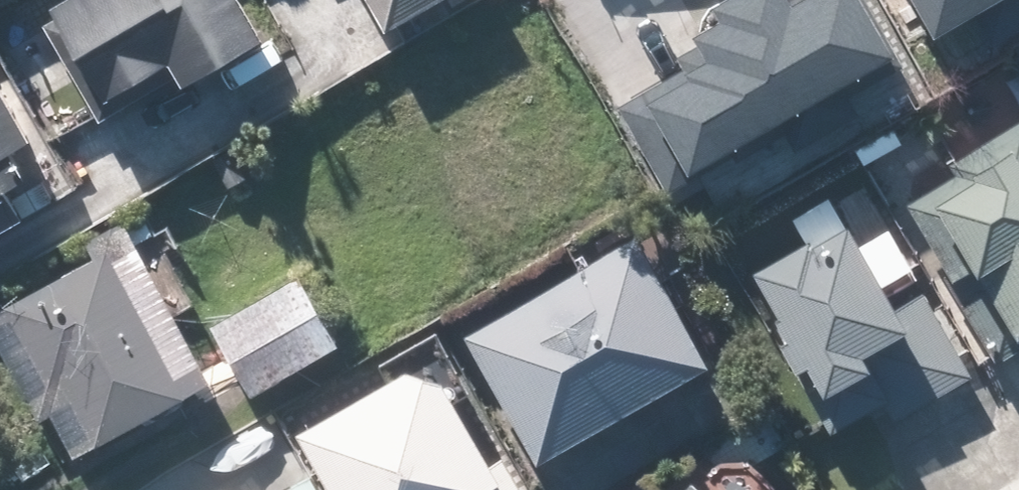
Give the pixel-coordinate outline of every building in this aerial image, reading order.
[(0,7),(0,48),(57,147),(97,125),(90,113),(147,81),(159,102),(248,51),(219,0),(13,0),(0,7)] [(371,41),(449,0),(349,0),(371,41)] [(646,189),(888,52),(858,0),(708,0),(668,22),(670,50),(592,94),(646,189)] [(922,46),(1003,0),(896,0),(922,46)] [(16,227),(0,200),(35,180),(0,120),(0,236),(16,227)] [(1018,350),(1018,131),(889,209),(986,370),(1018,350)] [(806,454),(871,421),(845,370),(888,347),(833,241),(800,258),(793,246),(718,285),(806,454)] [(625,247),(448,346),(521,476),(698,377),(625,247)] [(137,280),(121,250),(0,316),(0,365),(58,472),(200,395),(162,326),(194,309),(169,263),(137,280)] [(289,282),(198,333),(237,402),(328,351),(289,282)] [(473,476),(413,370),(281,445),(307,489),(504,489),(491,466),(473,476)]
